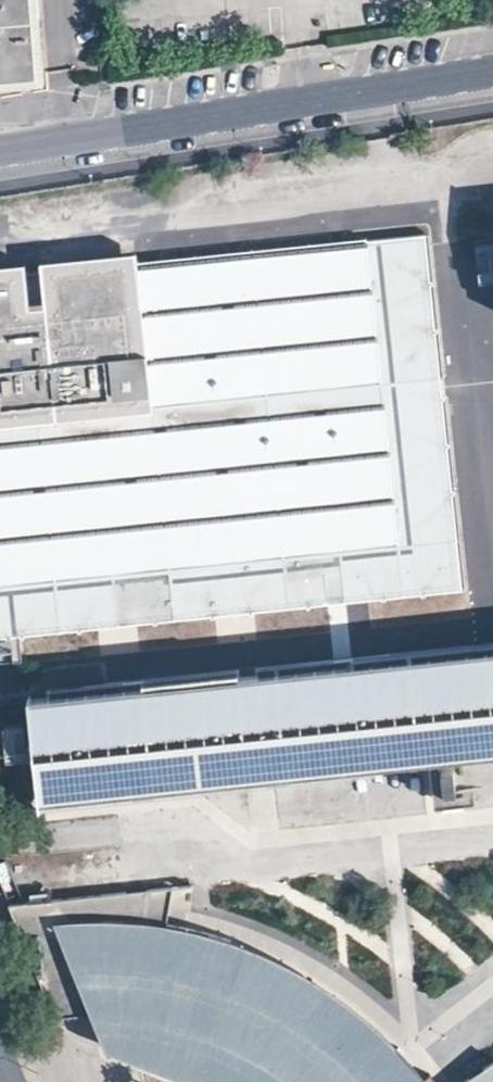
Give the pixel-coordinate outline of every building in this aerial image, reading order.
[(37,73),(32,0),(0,0),(0,76),(37,73)] [(0,265),(0,635),(81,627),(86,685),(395,654),(387,597),(467,590),(425,234),(141,267),(137,251),(42,260),(50,303),(31,306),(27,262),(0,265)] [(395,654),(86,685),(30,692),(44,793),(378,760),(432,754),(443,752),(492,746),(492,645),(395,654)] [(445,764),(443,752),(432,754),(438,798),(448,787),(445,764)] [(458,762),(445,764),(448,787),(460,785),(458,762)] [(172,885),(149,888),(145,916),(167,920),(172,885)] [(57,921),(92,1011),(113,1061),(151,1078),(160,1081),(441,1081),(424,1063),(405,1046),(382,1027),(348,1000),(308,975),(266,955),(224,940),(185,925),(129,917),(57,921)] [(466,1081),(492,1081),(492,1063),(466,1081)]
